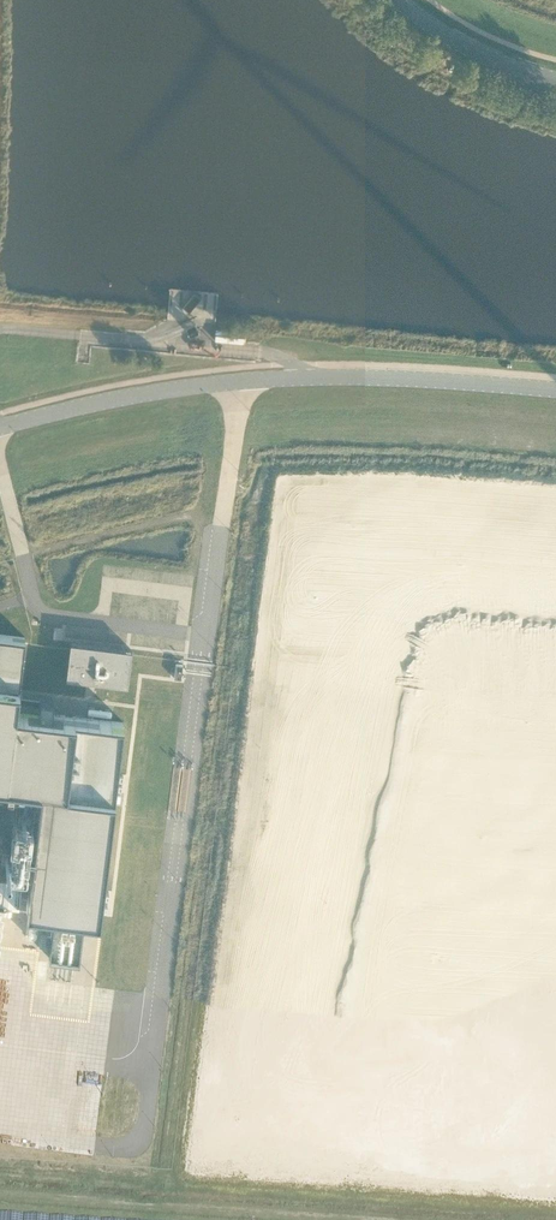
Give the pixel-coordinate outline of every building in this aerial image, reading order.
[(40,785),(25,905),(99,914),(123,720),(16,707),(24,636),(0,633),(0,780),(40,785)] [(70,641),(66,677),(127,684),(131,648),(70,641)] [(151,713),(167,715),(170,688),(176,689),(175,696),(183,697),(185,683),(172,681),(176,644),(159,642),(151,713)] [(176,664),(188,665),(189,651),(178,650),(176,664)] [(131,711),(133,698),(118,696),(117,709),(131,711)] [(170,709),(178,714),(184,704),(177,699),(170,709)] [(142,854),(142,890),(156,891),(157,854),(142,854)] [(19,904),(23,871),(0,868),(0,902),(19,904)] [(71,1038),(71,1060),(86,1061),(86,1038),(71,1038)]
